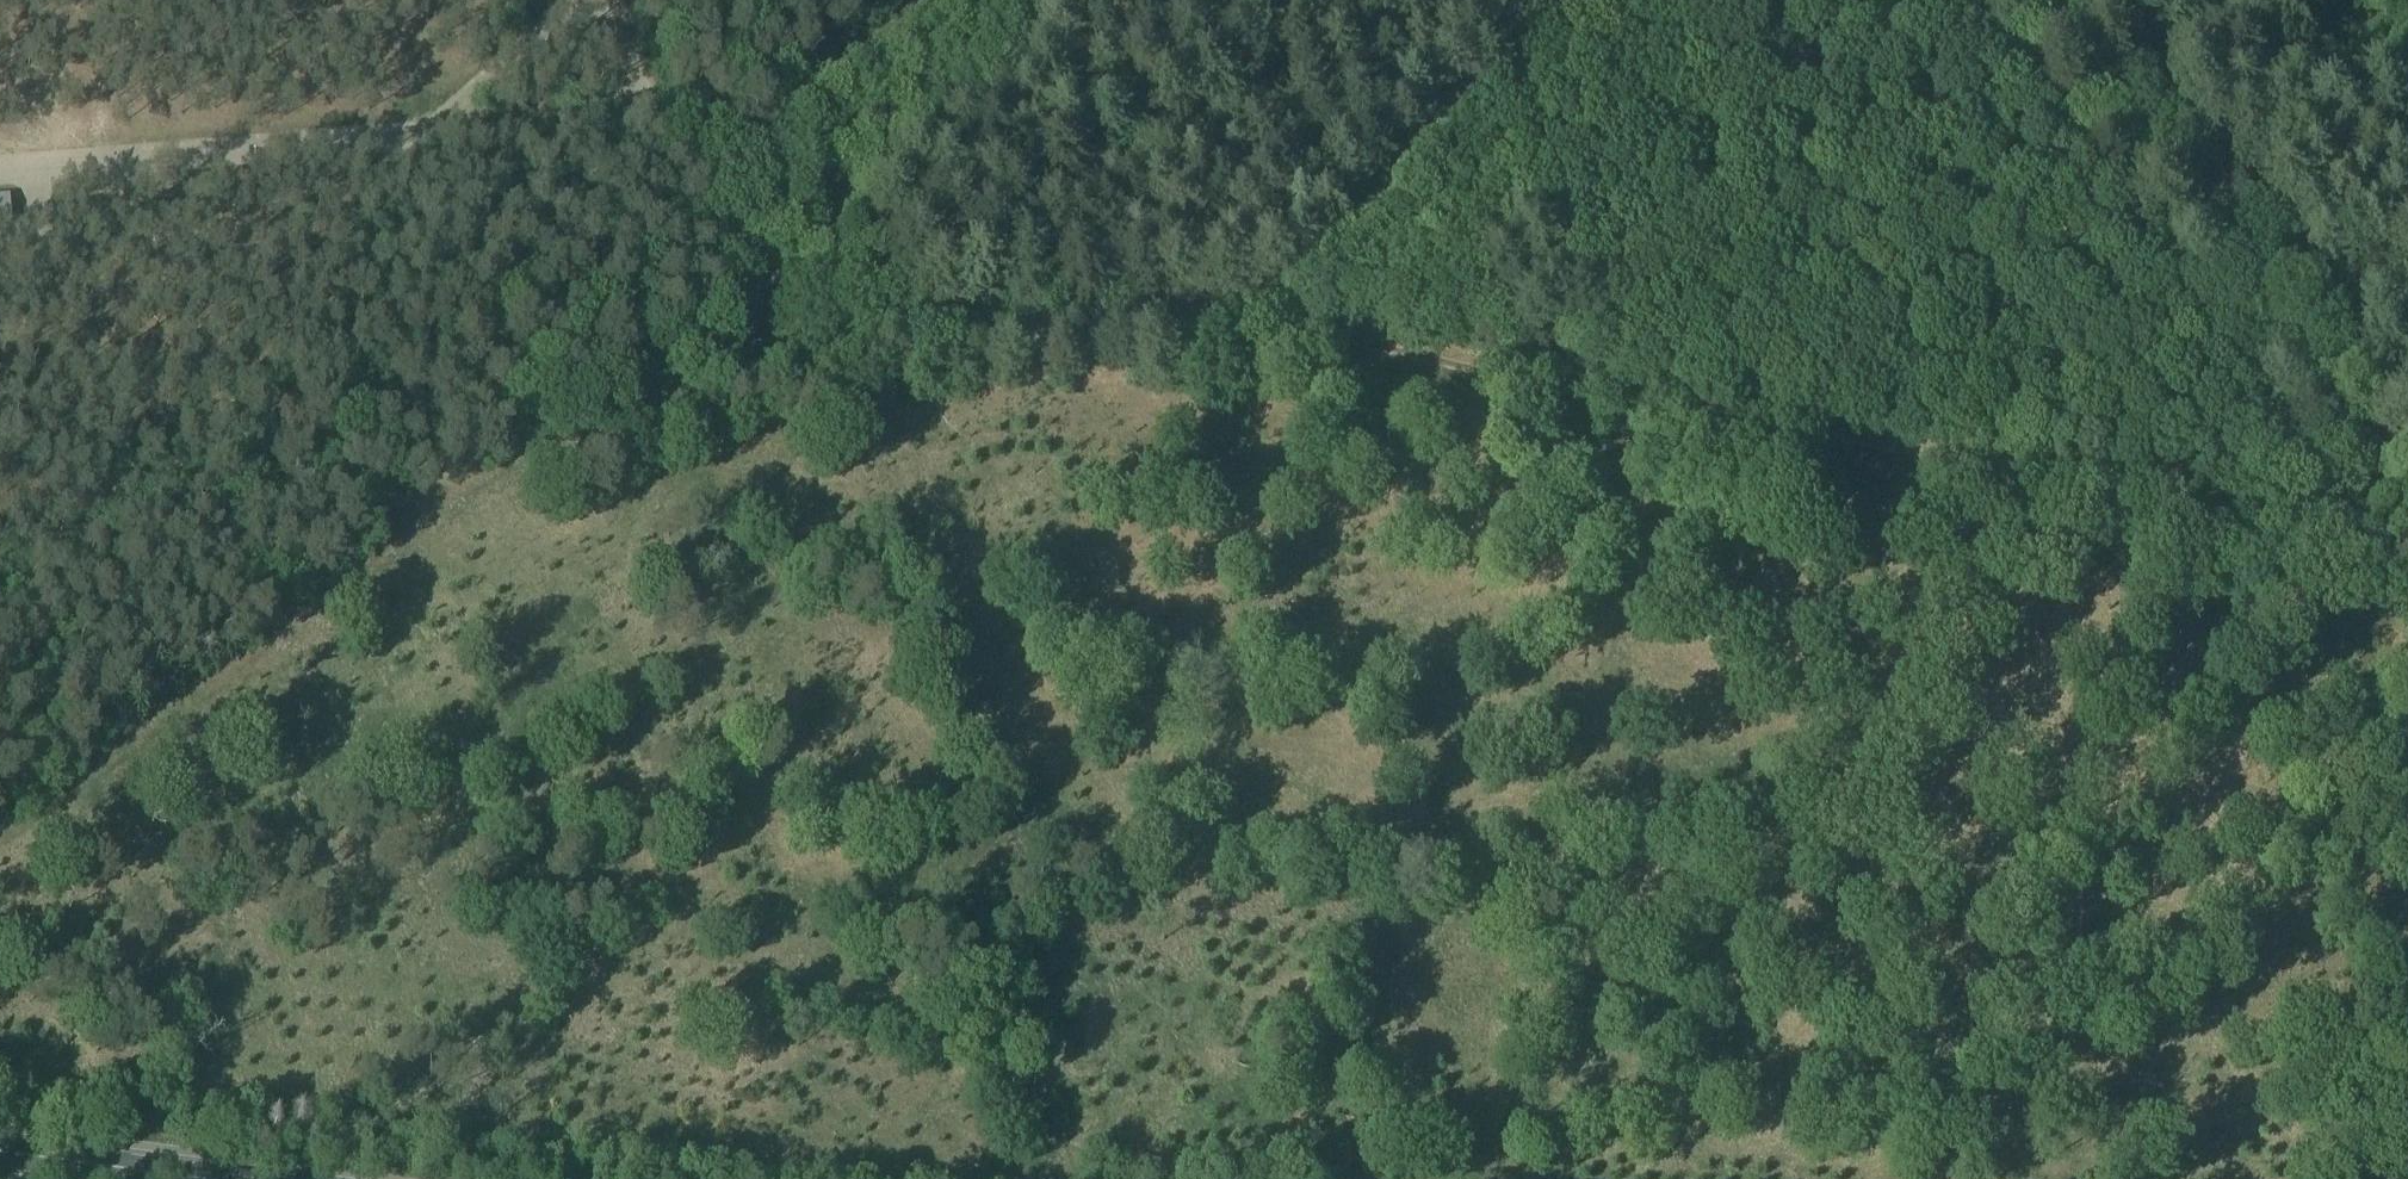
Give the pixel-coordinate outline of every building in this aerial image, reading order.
[(0,198),(0,230),(12,229),(9,197),(0,198)]
